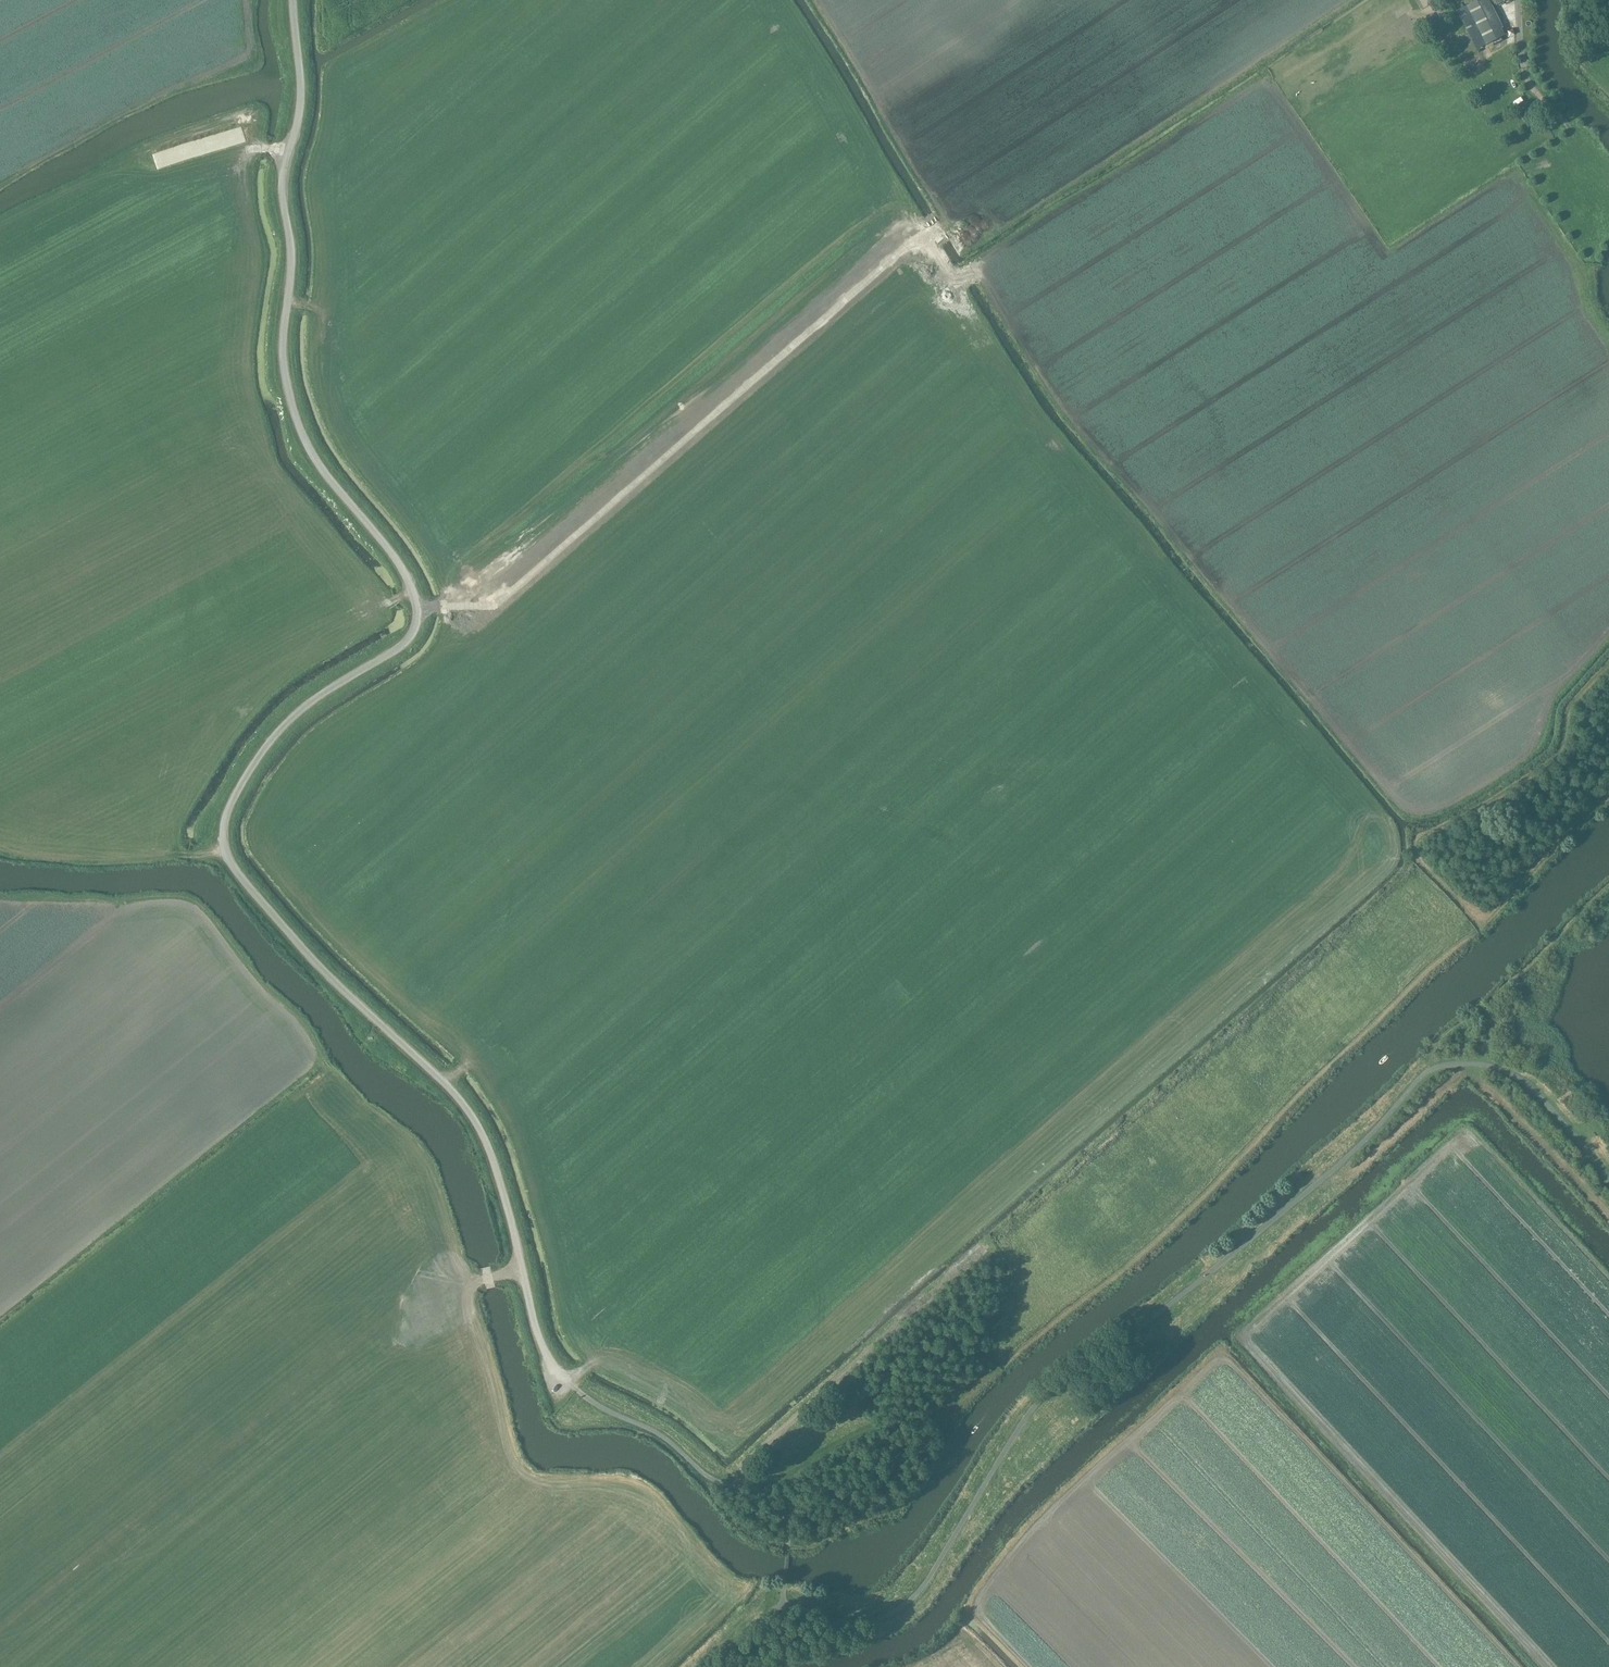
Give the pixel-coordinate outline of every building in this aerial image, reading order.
[(1457,10),(1476,49),(1506,34),(1492,5),(1502,0),(1477,0),(1457,10)]
